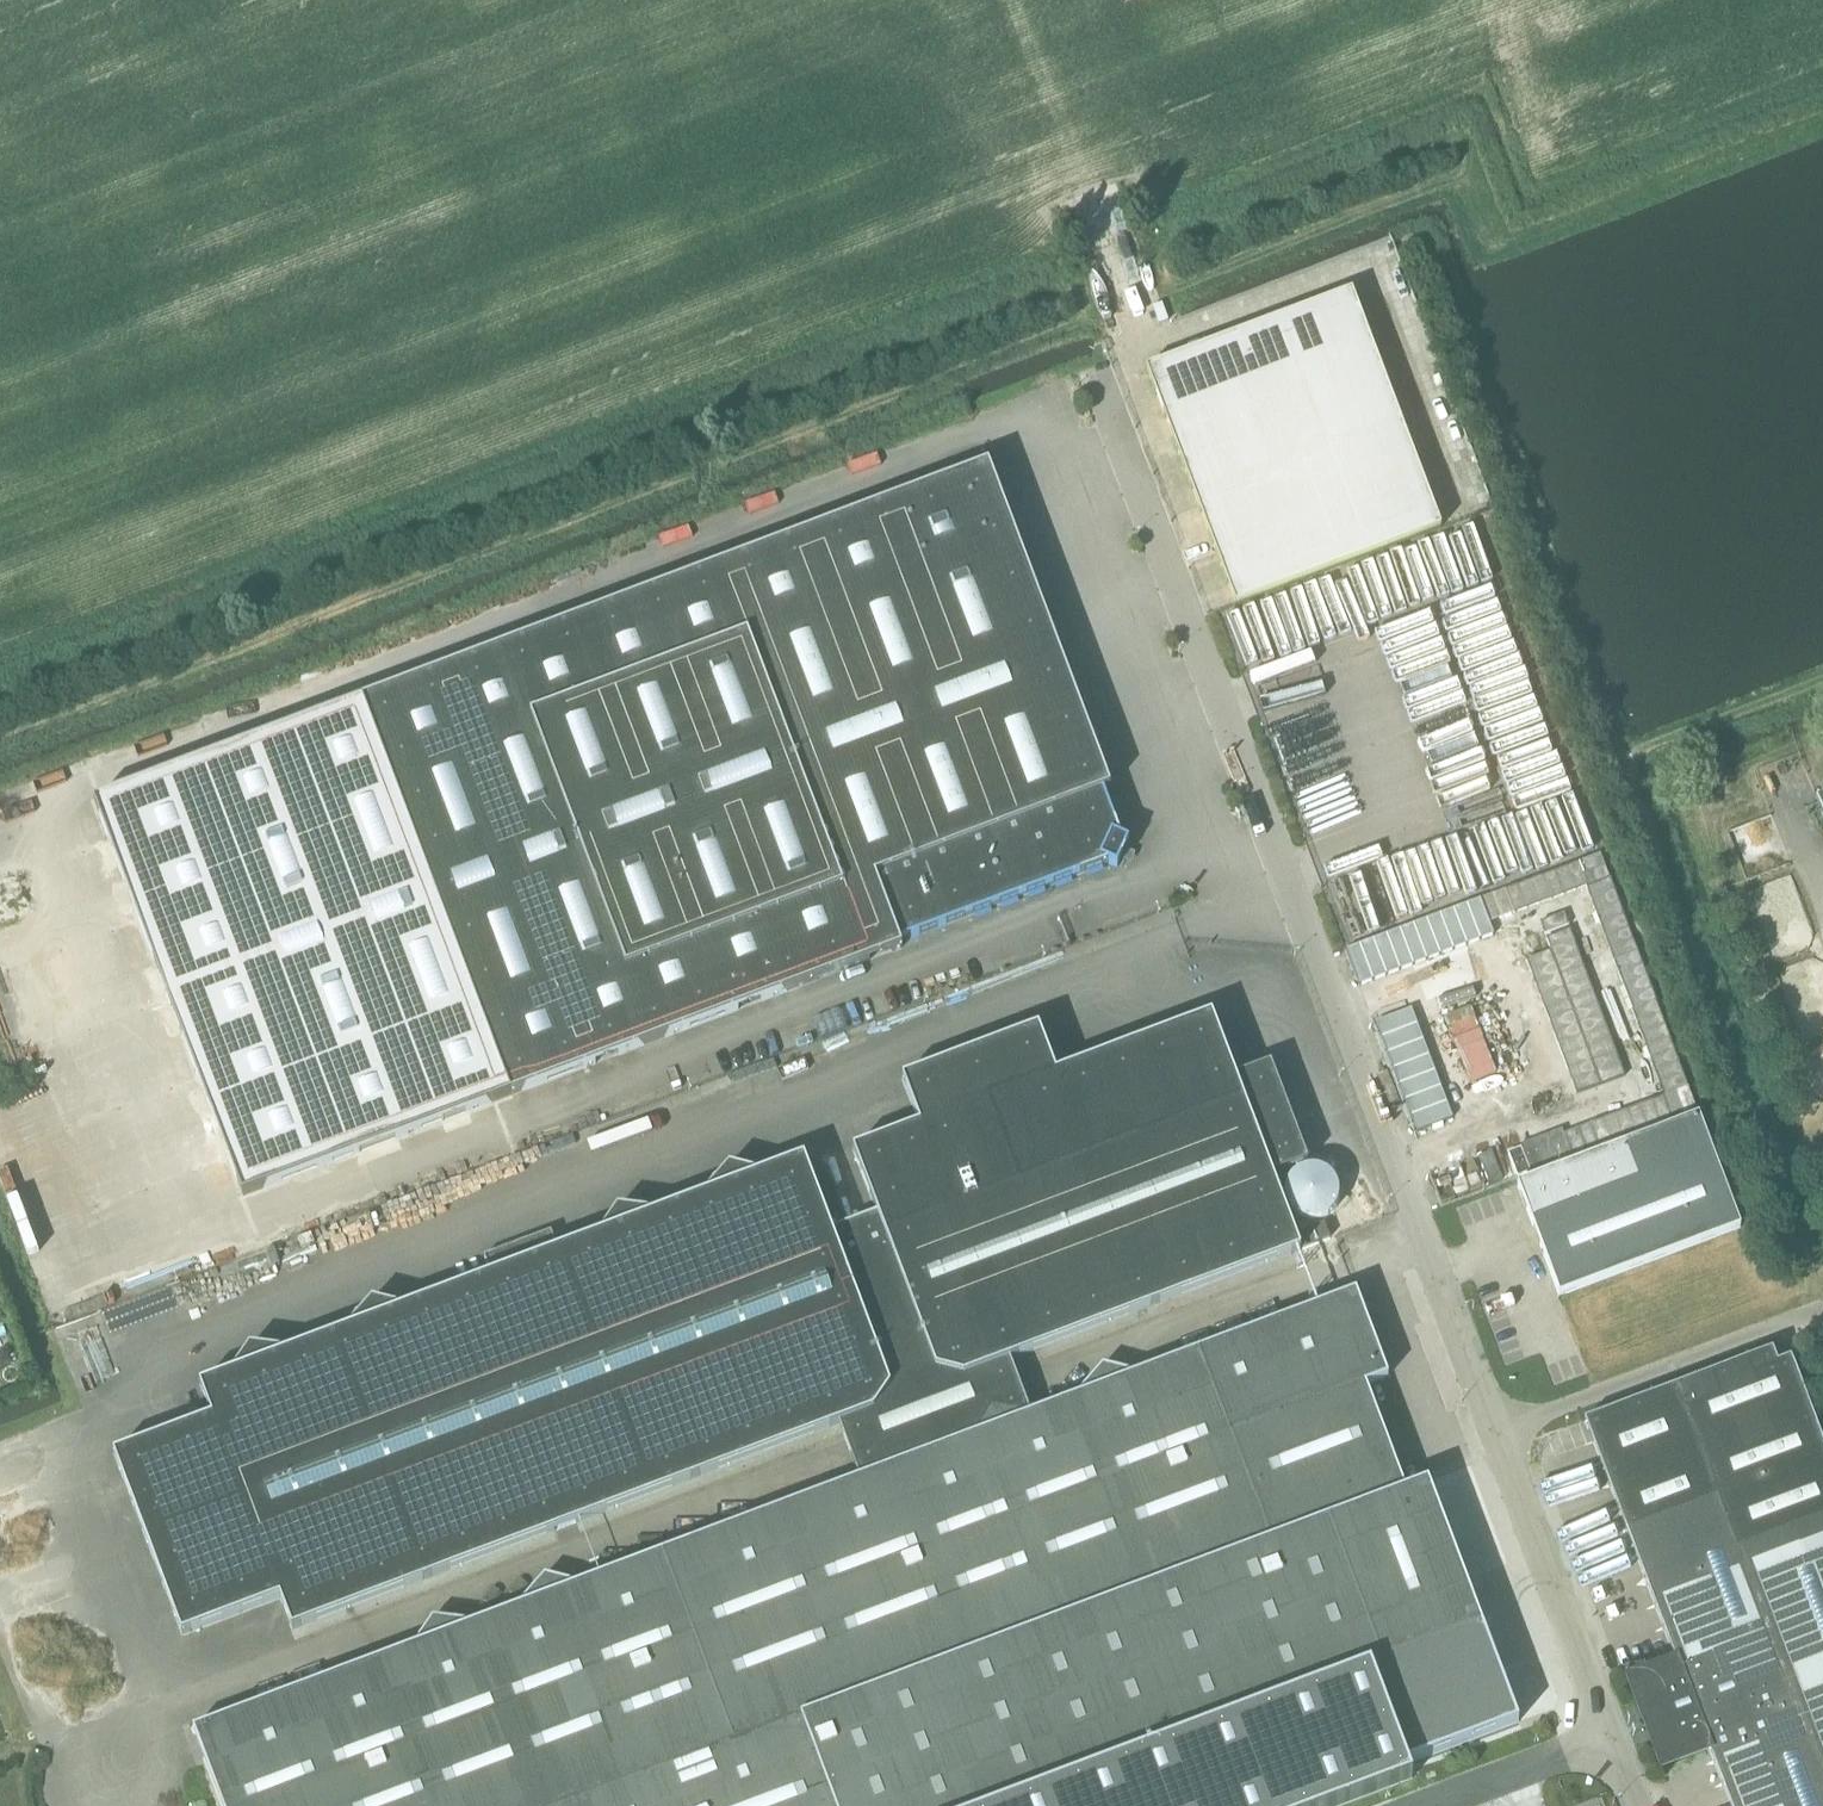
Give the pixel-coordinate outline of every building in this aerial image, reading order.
[(1353,293),(1147,371),(1236,606),(1441,529),(1353,293)] [(989,467),(364,702),(512,1096),(903,948),(901,942),(1109,864),(1118,868),(1129,842),(1121,839),(1104,792),(1111,789),(989,467)] [(1602,858),(1578,867),(1582,877),(1606,868),(1602,858)] [(1586,888),(1610,879),(1606,868),(1582,877),(1586,888)] [(1552,901),(1542,876),(1530,881),(1539,905),(1552,901)] [(1591,900),(1615,891),(1610,879),(1586,888),(1591,900)] [(1539,905),(1530,881),(1518,885),(1527,910),(1539,905)] [(1527,910),(1518,885),(1506,890),(1515,914),(1527,910)] [(1515,914),(1506,890),(1493,895),(1502,918),(1515,914)] [(1596,913),(1620,903),(1615,891),(1591,900),(1596,913)] [(1493,895),(1481,899),(1490,923),(1502,918),(1493,895)] [(1481,900),(1467,905),(1481,940),(1494,935),(1481,900)] [(1600,925),(1625,916),(1620,903),(1596,913),(1600,925)] [(1467,905),(1454,910),(1468,945),(1481,940),(1467,905)] [(1454,910),(1441,915),(1454,950),(1468,945),(1454,910)] [(1441,915),(1427,920),(1441,955),(1454,950),(1441,915)] [(1605,937),(1629,928),(1625,916),(1600,925),(1605,937)] [(1427,920),(1414,925),(1427,961),(1441,955),(1427,920)] [(1414,925),(1400,930),(1414,966),(1427,961),(1414,925)] [(1610,949),(1634,940),(1629,928),(1605,937),(1610,949)] [(1400,930),(1387,935),(1401,971),(1414,966),(1400,930)] [(1387,935),(1374,940),(1387,976),(1401,971),(1387,935)] [(1374,940),(1360,945),(1374,981),(1387,976),(1374,940)] [(1614,962),(1639,952),(1634,940),(1610,949),(1614,962)] [(1360,945),(1347,950),(1360,986),(1374,981),(1360,945)] [(1619,974),(1643,965),(1639,952),(1614,962),(1619,974)] [(1544,985),(1574,973),(1569,960),(1540,972),(1544,985)] [(1624,986),(1648,977),(1643,965),(1619,974),(1624,986)] [(1548,997),(1578,986),(1574,973),(1544,985),(1548,997)] [(1628,998),(1653,989),(1648,977),(1624,986),(1628,998)] [(1548,997),(1554,1009),(1583,998),(1578,986),(1548,997)] [(1468,989),(1437,1000),(1442,1014),(1473,1002),(1468,989)] [(1633,1010),(1657,1001),(1653,989),(1628,998),(1633,1010)] [(1554,1009),(1559,1022),(1588,1011),(1583,998),(1554,1009)] [(1661,1014),(1657,1001),(1633,1010),(1632,1011),(1637,1023),(1661,1014)] [(1473,1002),(1442,1014),(1447,1027),(1478,1015),(1473,1002)] [(1412,1009),(1376,1023),(1382,1038),(1418,1025),(1412,1009)] [(1559,1022),(1565,1036),(1593,1025),(1588,1011),(1559,1022)] [(1641,1035),(1666,1026),(1661,1014),(1637,1023),(1641,1035)] [(1478,1015),(1447,1027),(1451,1040),(1483,1029),(1478,1015)] [(1413,1779),(1408,1766),(1519,1723),(1429,1482),(1407,1490),(1367,1385),(1390,1377),(1357,1291),(1134,1375),(1133,1373),(1104,1366),(1077,1396),(1030,1414),(1010,1360),(1301,1251),(1280,1198),(1273,1177),(1308,1164),(1271,1066),(1236,1079),(1213,1016),(1057,1075),(1041,1032),(1039,1029),(904,1080),(906,1084),(921,1126),(855,1151),(879,1215),(833,1232),(805,1159),(762,1175),(730,1167),(704,1197),(658,1215),(619,1208),(600,1237),(559,1252),(552,1233),(486,1257),(493,1276),(405,1310),(374,1302),(348,1331),(290,1353),(251,1348),(233,1374),(202,1386),(214,1418),(116,1455),(175,1614),(183,1635),(281,1598),(293,1630),(840,1424),(860,1478),(576,1585),(575,1583),(546,1575),(519,1606),(475,1623),(434,1618),(417,1643),(418,1644),(195,1729),(224,1805),(1341,1805),(1413,1779)] [(1418,1025),(1382,1038),(1388,1054),(1424,1041),(1418,1025)] [(1565,1036),(1570,1047),(1597,1037),(1593,1025),(1565,1036)] [(1646,1047),(1671,1038),(1666,1026),(1641,1035),(1646,1047)] [(1483,1029),(1451,1040),(1456,1054),(1488,1042),(1483,1029)] [(1570,1047),(1575,1058),(1601,1049),(1597,1037),(1570,1047)] [(1650,1060),(1675,1051),(1671,1038),(1646,1047),(1650,1060)] [(1424,1041),(1388,1054),(1394,1070),(1430,1056),(1424,1041)] [(1488,1042),(1456,1054),(1461,1067),(1493,1055),(1488,1042)] [(1601,1049),(1575,1058),(1579,1069),(1606,1059),(1601,1049)] [(1679,1063),(1675,1051),(1650,1060),(1655,1072),(1679,1063)] [(1493,1055),(1461,1067),(1466,1080),(1497,1069),(1493,1055)] [(1430,1056),(1394,1070),(1400,1085),(1435,1072),(1430,1056)] [(1684,1075),(1679,1063),(1655,1072),(1660,1084),(1684,1075)] [(1497,1069),(1466,1080),(1471,1094),(1502,1082),(1497,1069)] [(1435,1072),(1400,1085),(1406,1101),(1441,1087),(1435,1072)] [(1697,1111),(1688,1087),(1689,1087),(1684,1075),(1660,1084),(1664,1095),(1664,1096),(1676,1092),(1685,1115),(1697,1111)] [(1502,1082),(1471,1094),(1476,1107),(1507,1095),(1502,1082)] [(1441,1087),(1406,1101),(1412,1117),(1447,1103),(1441,1087)] [(1685,1115),(1676,1092),(1664,1096),(1673,1120),(1685,1115)] [(1664,1095),(1652,1099),(1661,1124),(1673,1120),(1664,1096),(1664,1095)] [(1652,1099),(1641,1104),(1650,1128),(1661,1124),(1652,1099)] [(1447,1103),(1412,1117),(1417,1132),(1453,1119),(1447,1103)] [(1641,1104),(1629,1108),(1639,1132),(1650,1128),(1641,1104)] [(1629,1108),(1618,1112),(1627,1137),(1639,1132),(1629,1108)] [(1618,1112),(1607,1117),(1616,1141),(1627,1137),(1618,1112)] [(1560,1296),(1741,1228),(1699,1116),(1518,1184),(1560,1296)] [(1583,1123),(1571,1128),(1581,1152),(1593,1147),(1583,1123)] [(1571,1128),(1559,1133),(1568,1157),(1581,1152),(1571,1128)] [(1559,1133),(1546,1138),(1556,1162),(1568,1157),(1559,1133)] [(1546,1138),(1534,1143),(1544,1167),(1556,1162),(1546,1138)] [(1534,1143),(1522,1148),(1531,1172),(1544,1167),(1534,1143)] [(1506,1147),(1493,1152),(1503,1180),(1517,1175),(1508,1153),(1506,1147)] [(1522,1148),(1508,1153),(1517,1175),(1518,1177),(1531,1172),(1522,1148)] [(1493,1152),(1479,1157),(1489,1185),(1503,1180),(1493,1152)] [(1489,1185),(1479,1157),(1465,1163),(1475,1190),(1489,1185)] [(1460,1195),(1475,1190),(1465,1163),(1450,1168),(1460,1195)] [(1450,1168),(1436,1173),(1446,1200),(1460,1195),(1450,1168)] [(1325,1224),(1299,1234),(1304,1248),(1330,1239),(1325,1224)] [(1586,1422),(1679,1669),(1638,1685),(1667,1760),(1707,1745),(1730,1805),(1822,1805),(1822,1444),(1793,1364),(1777,1370),(1770,1352),(1586,1422)]
